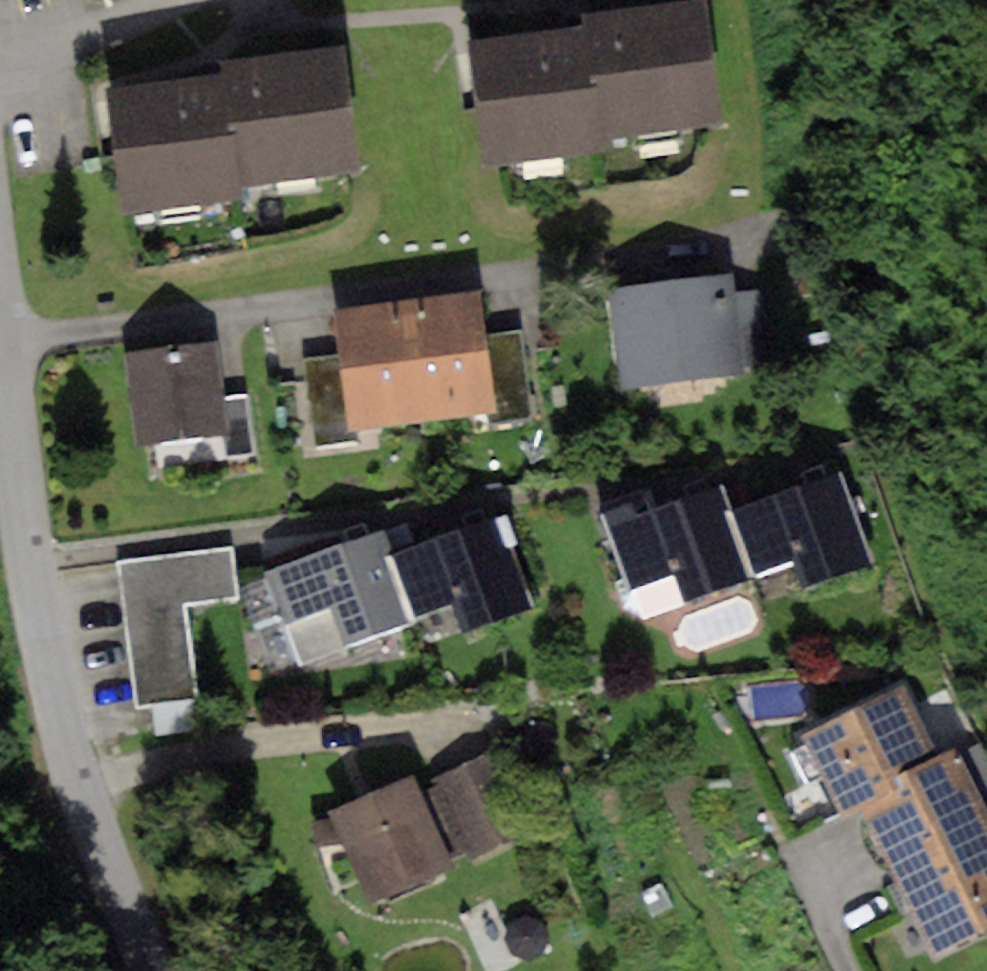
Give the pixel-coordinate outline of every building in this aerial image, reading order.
[(468,40),(486,163),(604,145),(602,132),(720,114),(703,0),(648,0),(580,10),(581,23),(468,40)] [(222,73),(103,88),(119,212),(241,196),(239,181),(354,166),(338,45),(220,60),(222,73)] [(731,274),(610,288),(621,384),(742,370),(733,292),(731,274)] [(765,288),(733,292),(742,370),(774,367),(765,288)] [(475,293),(408,302),(424,423),(490,414),(480,334),(475,293)] [(424,423),(408,302),(332,311),(337,355),(347,433),(424,423)] [(521,330),(480,334),(490,414),(491,425),(532,420),(521,330)] [(215,345),(124,355),(133,443),(224,434),(221,397),(215,345)] [(347,433),(337,355),(303,359),(314,447),(348,443),(347,433)] [(247,394),(221,397),(224,434),(226,455),(253,452),(247,394)] [(841,473),(729,512),(750,571),(791,557),(803,591),(874,567),(841,473)] [(646,498),(599,515),(626,592),(671,576),(681,605),(752,580),(750,571),(729,512),(719,486),(650,510),(646,498)] [(496,520),(387,560),(410,623),(451,608),(460,633),(528,608),(496,520)] [(377,535),(265,577),(297,665),(410,623),(387,560),(377,535)] [(232,548),(115,561),(132,703),(193,695),(182,603),(238,596),(232,548)] [(905,685),(803,735),(841,812),(858,803),(943,762),(905,685)] [(858,803),(895,877),(986,832),(986,761),(979,744),(943,762),(858,803)] [(493,751),(432,779),(467,854),(528,826),(493,751)] [(413,777),(331,812),(370,901),(451,867),(413,777)] [(895,877),(937,963),(986,939),(986,832),(895,877)] [(524,915),(510,921),(502,933),(511,954),(527,959),(541,951),(548,937),(540,922),(524,915)]
